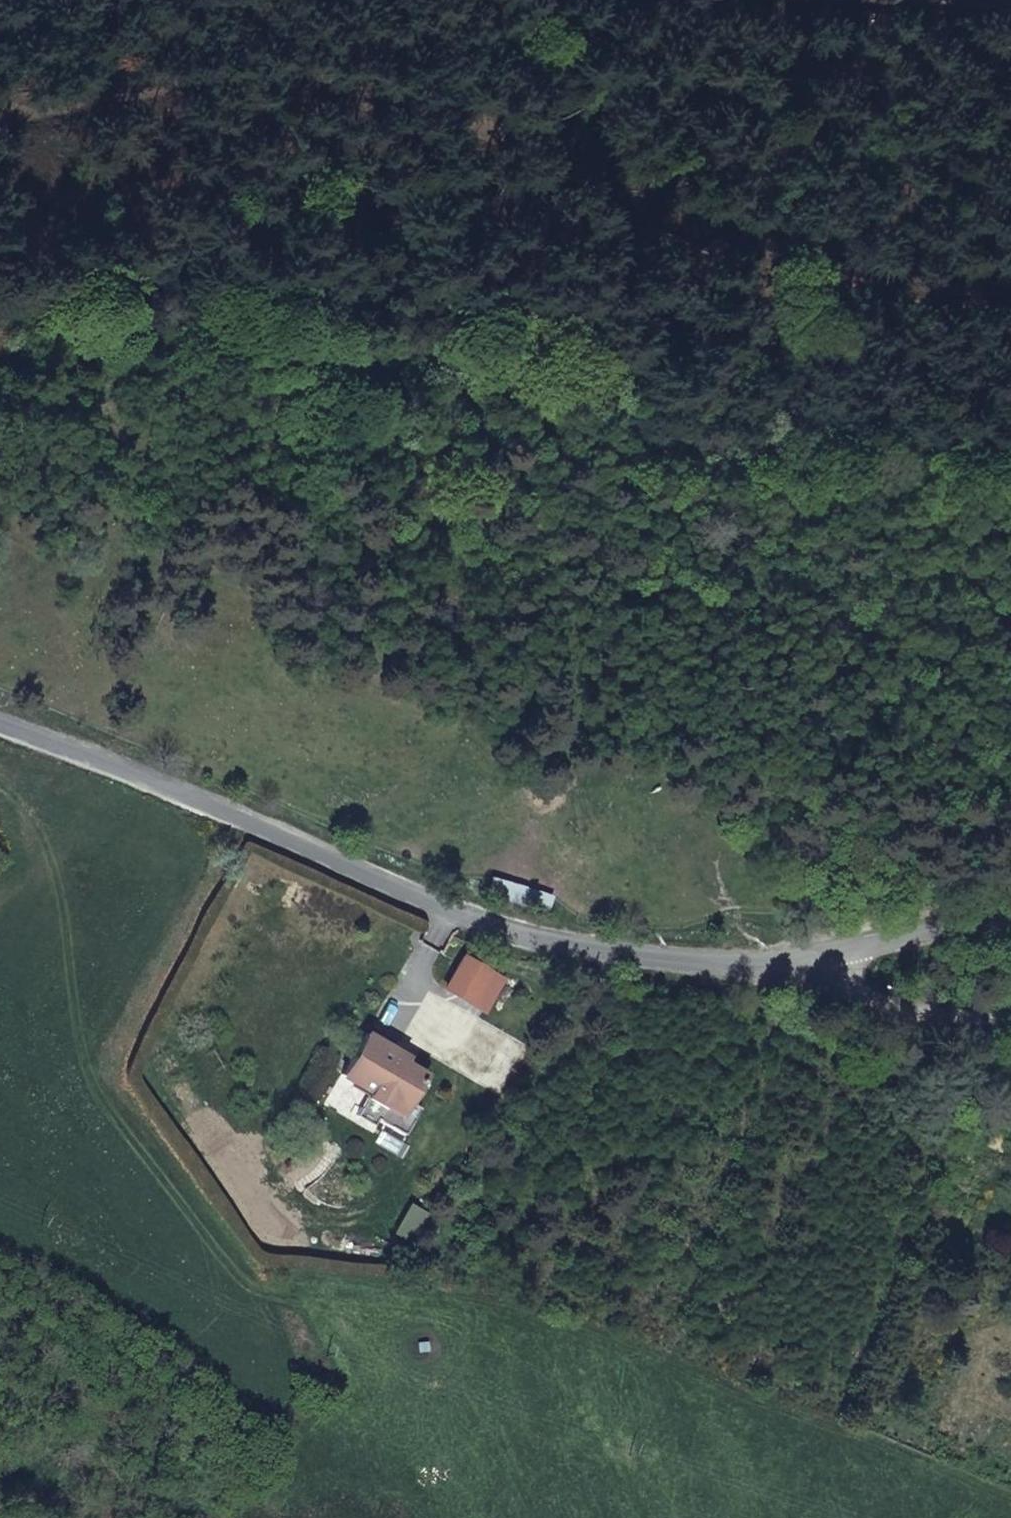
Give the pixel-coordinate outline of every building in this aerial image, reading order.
[(411,1052),(369,1028),(344,1070),(374,1085),(377,1082),(393,1091),(389,1101),(407,1110),(414,1095),(429,1069),(408,1057),(411,1052)] [(377,1082),(374,1085),(360,1111),(378,1121),(381,1114),(410,1132),(427,1104),(414,1095),(407,1110),(389,1101),(393,1091),(377,1082)]
